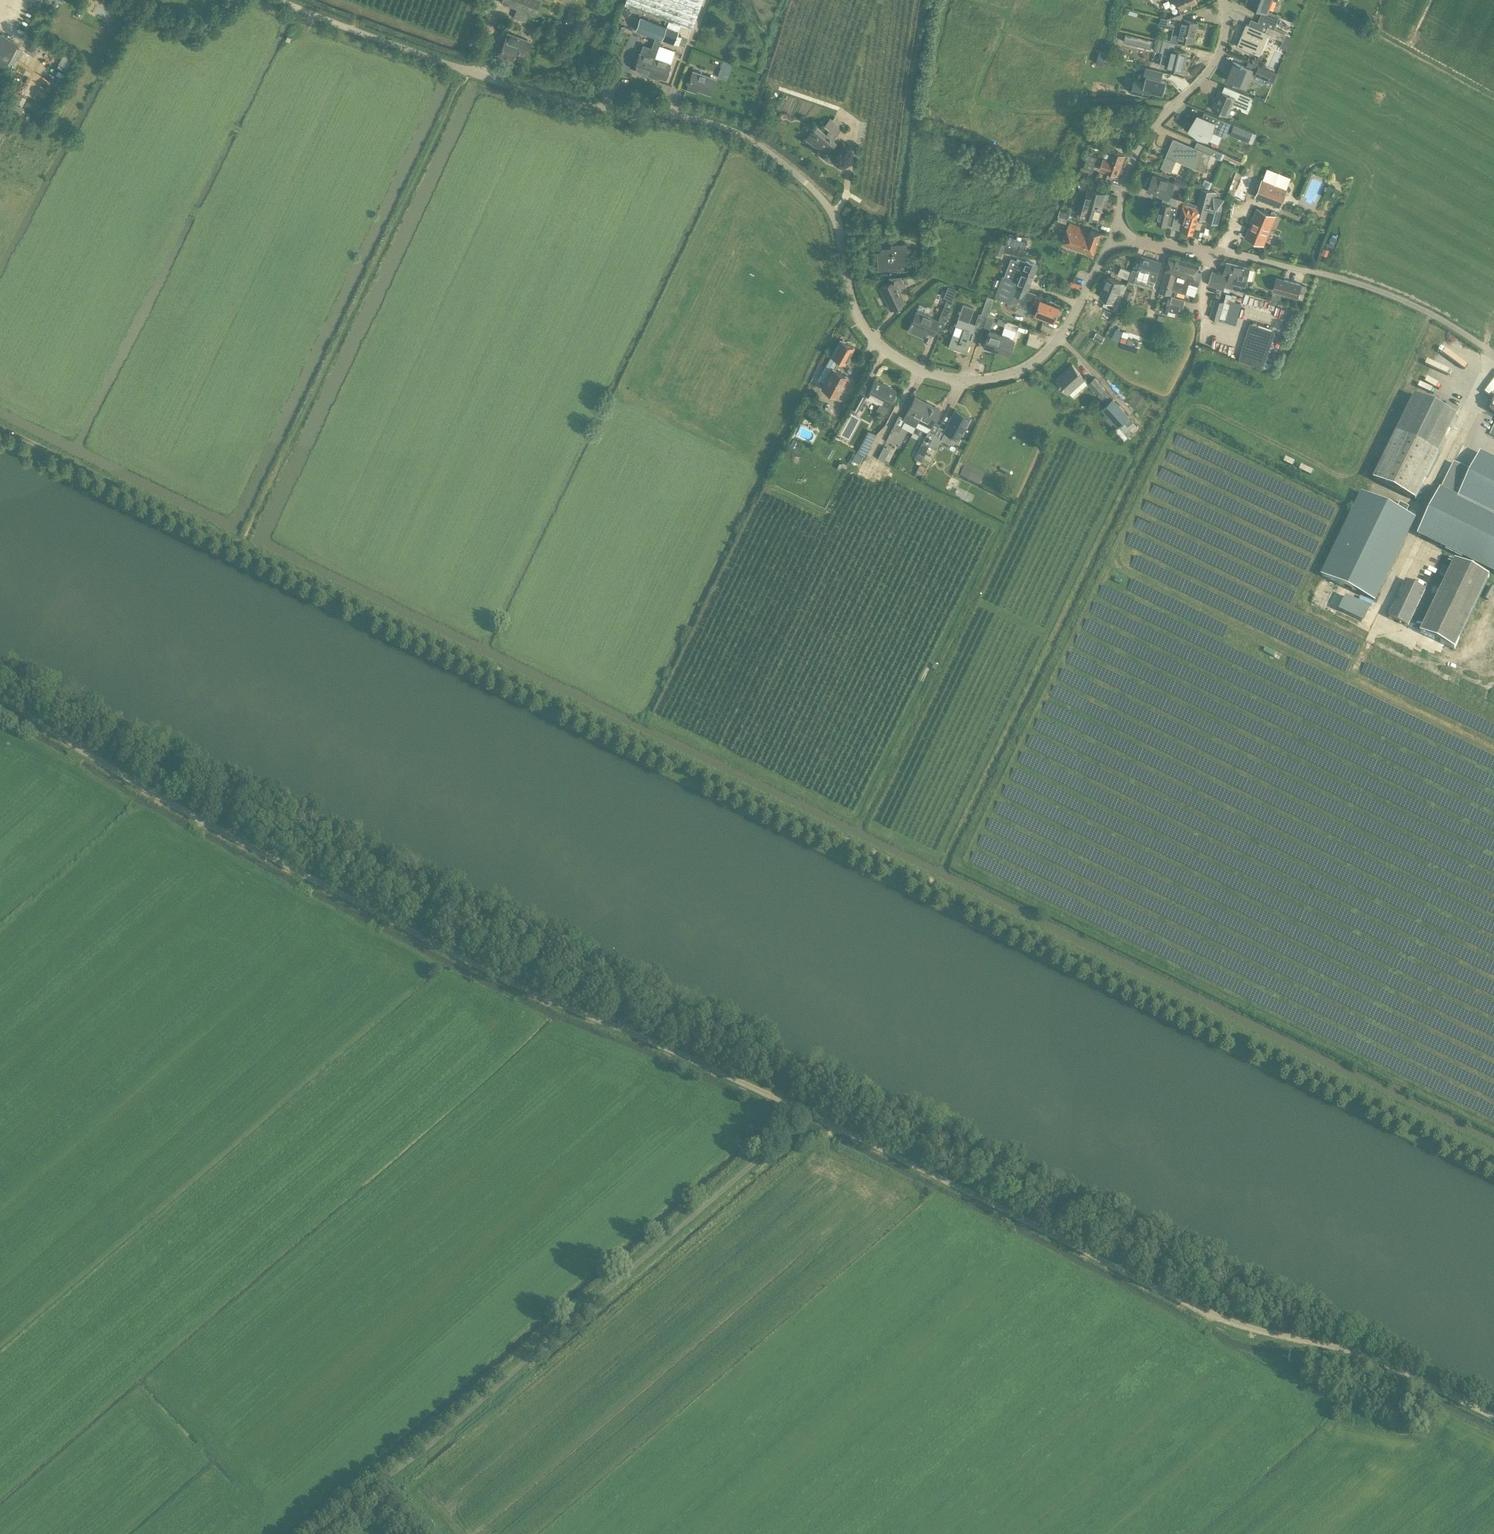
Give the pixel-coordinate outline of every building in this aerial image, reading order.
[(501,2),(517,8),(513,17),(526,21),(529,12),(534,14),(540,0),(502,0),(501,2)] [(626,4),(633,7),(677,23),(692,29),(703,0),(627,0),(626,4)] [(1179,2),(1181,7),(1179,8),(1181,13),(1192,8),(1190,4),(1197,1),(1196,0),(1175,0),(1176,3),(1177,3),(1179,2)] [(1247,4),(1263,10),(1258,22),(1263,23),(1274,28),(1279,15),(1267,10),(1271,0),(1249,0),(1247,4)] [(627,7),(621,10),(625,16),(630,13),(627,7)] [(569,8),(563,27),(572,30),(578,11),(569,8)] [(1168,18),(1167,23),(1175,25),(1171,37),(1193,42),(1198,23),(1184,19),(1182,14),(1168,18)] [(119,35),(126,20),(116,16),(109,30),(119,35)] [(662,39),(666,26),(642,17),(638,30),(662,39)] [(1290,28),(1291,22),(1280,20),(1279,26),(1290,28)] [(616,22),(613,32),(621,35),(624,25),(616,22)] [(1274,28),(1263,23),(1260,31),(1257,30),(1258,29),(1246,24),(1237,47),(1252,52),(1253,50),(1261,53),(1268,34),(1290,42),(1293,36),(1274,29),(1274,28)] [(666,26),(662,39),(673,43),(678,30),(666,26)] [(524,48),(527,41),(507,33),(499,54),(513,59),(514,54),(524,58),(527,49),(524,48)] [(18,44),(0,34),(0,72),(2,73),(18,44)] [(1164,40),(1157,38),(1154,49),(1161,50),(1164,40)] [(1161,52),(1162,52),(1159,65),(1181,70),(1186,52),(1173,49),(1175,43),(1168,41),(1167,41),(1164,40),(1161,50),(1161,52)] [(640,52),(635,67),(645,71),(644,73),(647,74),(648,71),(649,72),(649,69),(648,69),(649,66),(652,67),(659,45),(654,43),(652,47),(643,44),(640,53),(640,52)] [(674,51),(659,45),(652,67),(649,66),(648,69),(649,69),(649,72),(648,71),(647,74),(654,77),(655,75),(665,78),(674,51)] [(1100,51),(1097,64),(1103,65),(1106,52),(1100,51)] [(66,70),(74,58),(65,53),(58,64),(66,70)] [(717,77),(725,79),(731,63),(724,60),(717,77)] [(1277,74),(1272,71),(1249,62),(1247,67),(1234,61),(1226,80),(1240,86),(1243,80),(1248,82),(1252,73),(1273,82),(1277,74)] [(1134,79),(1130,92),(1148,97),(1149,92),(1163,95),(1166,82),(1156,79),(1157,76),(1162,77),(1163,71),(1146,67),(1143,76),(1146,76),(1144,82),(1134,79)] [(710,94),(715,79),(693,71),(687,88),(696,91),(697,89),(710,94)] [(1249,104),(1252,98),(1237,91),(1234,98),(1219,91),(1216,98),(1217,99),(1213,109),(1227,115),(1230,108),(1236,105),(1241,108),(1242,110),(1248,113),(1251,105),(1249,104)] [(13,95),(6,110),(14,113),(21,99),(13,95)] [(1224,137),(1230,123),(1205,112),(1203,117),(1198,115),(1192,129),(1201,133),(1199,137),(1207,140),(1211,131),(1224,137)] [(832,139),(840,128),(830,120),(825,126),(829,129),(826,134),(817,126),(806,138),(824,155),(835,142),(832,139)] [(1230,134),(1248,142),(1252,132),(1234,125),(1230,134)] [(1096,130),(1091,146),(1100,149),(1105,133),(1096,130)] [(1224,153),(1209,147),(1197,142),(1194,148),(1174,140),(1162,167),(1171,171),(1176,159),(1203,171),(1208,160),(1213,162),(1216,156),(1221,159),(1224,153)] [(1112,151),(1109,161),(1108,161),(1121,166),(1125,156),(1112,151)] [(1093,170),(1097,156),(1088,153),(1083,167),(1093,170)] [(1100,169),(1103,157),(1098,155),(1094,167),(1100,169)] [(1108,161),(1109,161),(1103,159),(1100,169),(1108,172),(1107,176),(1113,178),(1114,175),(1118,176),(1121,166),(1108,161)] [(1175,206),(1177,199),(1169,196),(1174,183),(1153,175),(1147,191),(1164,197),(1162,203),(1175,206)] [(1243,200),(1252,179),(1244,175),(1235,196),(1243,200)] [(1205,179),(1201,186),(1209,188),(1212,181),(1205,179)] [(1280,206),(1287,189),(1263,179),(1256,197),(1280,206)] [(1184,221),(1181,229),(1193,232),(1198,217),(1205,219),(1207,220),(1218,222),(1222,208),(1219,207),(1220,202),(1210,200),(1211,197),(1214,198),(1216,191),(1202,187),(1196,206),(1183,203),(1179,217),(1180,217),(1179,220),(1184,221)] [(1089,188),(1085,201),(1094,204),(1102,206),(1106,193),(1089,188)] [(1066,195),(1076,198),(1078,192),(1068,189),(1066,195)] [(1175,206),(1177,206),(1182,207),(1183,203),(1183,201),(1177,199),(1175,206)] [(1094,204),(1085,201),(1081,213),(1098,218),(1102,206),(1094,204)] [(1175,206),(1162,203),(1157,222),(1167,225),(1168,220),(1171,221),(1173,214),(1175,214),(1177,206),(1175,206)] [(1264,244),(1276,216),(1257,208),(1245,236),(1264,244)] [(1067,221),(1069,213),(1060,210),(1057,218),(1067,221)] [(1179,220),(1180,217),(1179,217),(1175,216),(1172,228),(1181,230),(1181,229),(1184,221),(1179,220)] [(1093,254),(1101,233),(1070,222),(1062,243),(1093,254)] [(1016,237),(1015,239),(1009,237),(1003,252),(1020,257),(1021,253),(1022,254),(1026,243),(1019,240),(1020,238),(1016,237)] [(1002,255),(1006,244),(998,241),(993,253),(1002,255)] [(897,267),(897,270),(908,270),(907,243),(897,243),(897,246),(882,247),(882,250),(877,251),(878,269),(897,267)] [(1149,280),(1156,282),(1162,262),(1142,257),(1138,269),(1151,273),(1149,280)] [(1177,275),(1181,260),(1169,257),(1160,291),(1171,294),(1172,290),(1177,291),(1180,280),(1178,279),(1179,275),(1177,275)] [(1015,272),(1011,280),(1010,284),(1026,290),(1036,264),(1026,260),(1025,262),(1017,259),(1012,271),(1015,272)] [(1180,280),(1177,291),(1186,294),(1189,283),(1198,285),(1201,273),(1197,272),(1199,265),(1181,260),(1177,275),(1179,275),(1178,279),(1180,280)] [(1228,276),(1225,286),(1232,288),(1233,283),(1245,286),(1250,267),(1227,261),(1224,273),(1230,275),(1229,276),(1228,276)] [(1118,275),(1128,279),(1131,272),(1121,267),(1118,275)] [(1138,271),(1132,269),(1129,281),(1135,283),(1138,271)] [(1225,286),(1228,276),(1212,272),(1208,284),(1224,288),(1225,286)] [(897,288),(905,285),(901,276),(889,277),(889,283),(880,287),(891,309),(905,303),(897,288)] [(1022,300),(1031,303),(1034,295),(1025,292),(1026,290),(1010,284),(1011,280),(1001,276),(1000,281),(997,287),(993,296),(1004,300),(1008,291),(1023,296),(1022,300)] [(1122,283),(1108,277),(1104,286),(1123,294),(1127,286),(1122,283)] [(1306,286),(1283,279),(1280,292),(1303,298),(1306,286)] [(948,286),(946,290),(955,294),(957,290),(948,286)] [(1123,294),(1104,286),(1100,295),(1107,299),(1106,301),(1105,301),(1102,307),(1116,314),(1121,303),(1124,295),(1123,295),(1123,294)] [(1130,302),(1133,291),(1126,290),(1123,300),(1130,302)] [(987,296),(981,314),(987,316),(988,314),(993,299),(987,296)] [(1052,320),(1058,306),(1040,299),(1040,298),(1034,296),(1032,303),(1037,305),(1034,313),(1052,320)] [(953,300),(947,298),(939,319),(945,321),(953,300)] [(1168,298),(1165,308),(1164,314),(1177,316),(1180,305),(1170,303),(1171,299),(1168,298)] [(1215,299),(1209,317),(1225,322),(1231,304),(1215,299)] [(966,352),(966,351),(976,324),(969,322),(974,308),(963,304),(956,326),(961,328),(959,335),(953,333),(948,346),(966,352)] [(1164,315),(1164,314),(1165,308),(1156,306),(1155,313),(1164,315)] [(916,312),(911,325),(908,331),(919,335),(921,330),(933,334),(938,321),(916,312)] [(984,326),(990,329),(994,317),(988,314),(987,316),(984,326)] [(1006,321),(1004,327),(1016,331),(1018,325),(1006,321)] [(1250,321),(1240,356),(1239,359),(1263,368),(1275,329),(1250,321)] [(996,350),(1001,334),(989,330),(984,345),(996,350)] [(1093,338),(1101,343),(1105,337),(1096,332),(1093,338)] [(1001,334),(996,350),(1009,354),(1014,339),(1001,334)] [(825,367),(831,371),(822,389),(836,396),(847,376),(833,368),(838,359),(845,363),(854,347),(840,339),(825,367)] [(1069,393),(1085,378),(1072,364),(1066,370),(1067,371),(1057,380),(1069,393)] [(1139,427),(1105,389),(1095,377),(1088,383),(1107,404),(1102,408),(1119,426),(1113,431),(1122,442),(1139,427)] [(896,394),(895,393),(896,391),(875,380),(867,394),(888,406),(891,399),(893,400),(894,400),(897,395),(896,394)] [(859,411),(866,397),(857,392),(850,406),(859,411)] [(1415,396),(1396,434),(1374,481),(1415,501),(1460,409),(1450,404),(1446,411),(1415,396)] [(906,414),(905,417),(899,414),(892,428),(899,431),(904,420),(916,426),(920,417),(919,417),(926,403),(914,397),(906,414)] [(923,455),(929,445),(935,432),(930,430),(931,427),(932,427),(940,410),(926,403),(919,417),(920,417),(916,426),(927,431),(917,452),(923,455)] [(955,411),(944,431),(941,439),(949,443),(951,439),(955,441),(957,440),(958,438),(958,439),(969,418),(955,411)] [(845,418),(839,435),(847,438),(854,421),(845,418)] [(934,435),(928,446),(936,450),(941,439),(934,435)] [(879,458),(887,460),(889,447),(882,445),(879,458)] [(859,446),(856,452),(865,456),(867,451),(859,446)] [(1441,490),(1418,536),(1493,573),(1493,461),(1480,454),(1458,499),(1441,490)] [(1286,457),(1284,462),(1293,466),(1295,462),(1286,457)] [(836,468),(843,472),(845,469),(847,465),(839,462),(836,468)] [(1302,465),(1300,470),(1311,475),(1313,471),(1302,465)] [(967,480),(979,486),(982,479),(970,473),(967,480)] [(959,499),(962,494),(957,490),(953,496),(959,499)] [(1353,600),(1371,608),(1374,602),(1375,603),(1415,520),(1405,515),(1409,508),(1400,503),(1396,511),(1362,494),(1322,577),(1356,594),(1353,600)] [(1447,578),(1421,633),(1441,643),(1439,646),(1452,652),(1454,649),(1455,650),(1489,577),(1455,561),(1454,563),(1441,556),(1440,559),(1453,566),(1450,571),(1443,567),(1439,575),(1447,578)] [(1388,618),(1408,628),(1426,591),(1406,581),(1388,618)] [(1055,685),(1051,695),(1061,699),(1066,689),(1055,685)] [(1056,713),(1058,705),(1046,702),(1043,714),(1061,718),(1062,715),(1056,713)] [(1023,752),(1019,762),(1036,769),(1038,762),(1041,763),(1042,760),(1023,752)]
